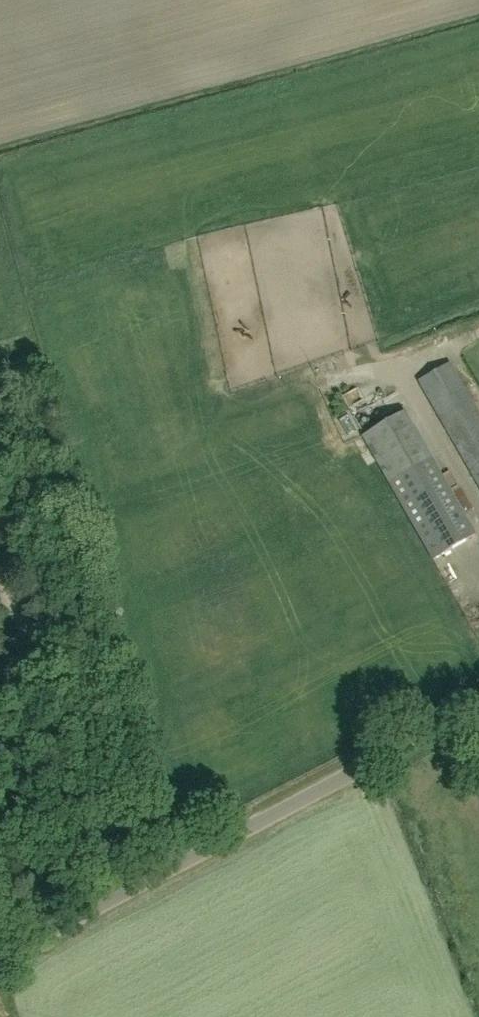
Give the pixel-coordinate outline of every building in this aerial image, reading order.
[(419,382),(478,487),(478,415),(450,364),(419,382)] [(475,536),(431,459),(405,412),(363,436),(433,560),(475,536)] [(332,421),(341,435),(351,429),(342,415),(332,421)]
